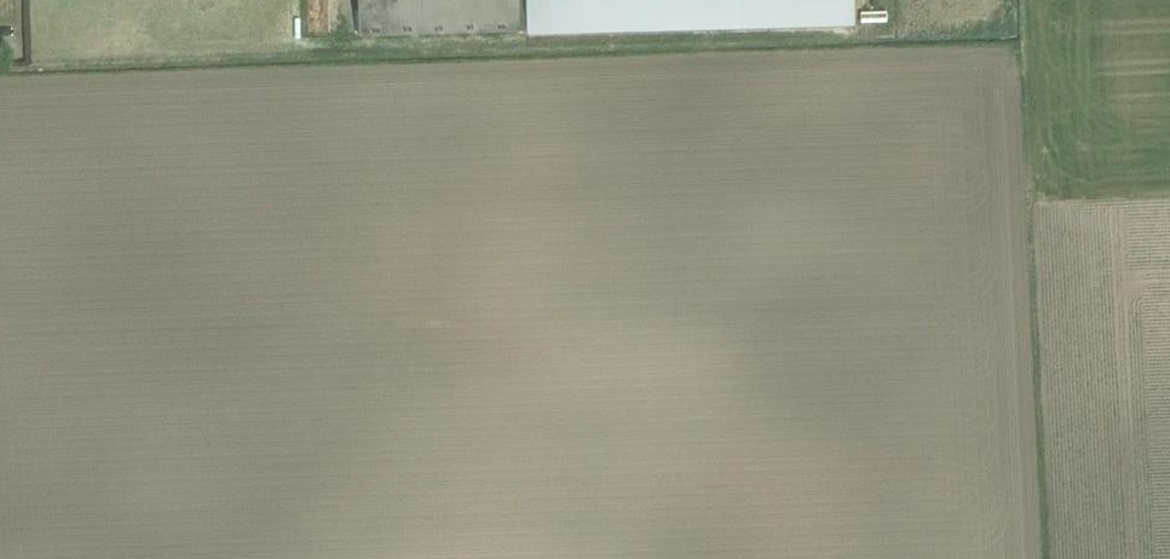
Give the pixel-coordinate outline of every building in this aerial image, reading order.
[(360,36),(520,32),(527,31),(527,36),(855,27),(854,0),(360,0),(360,36)]
